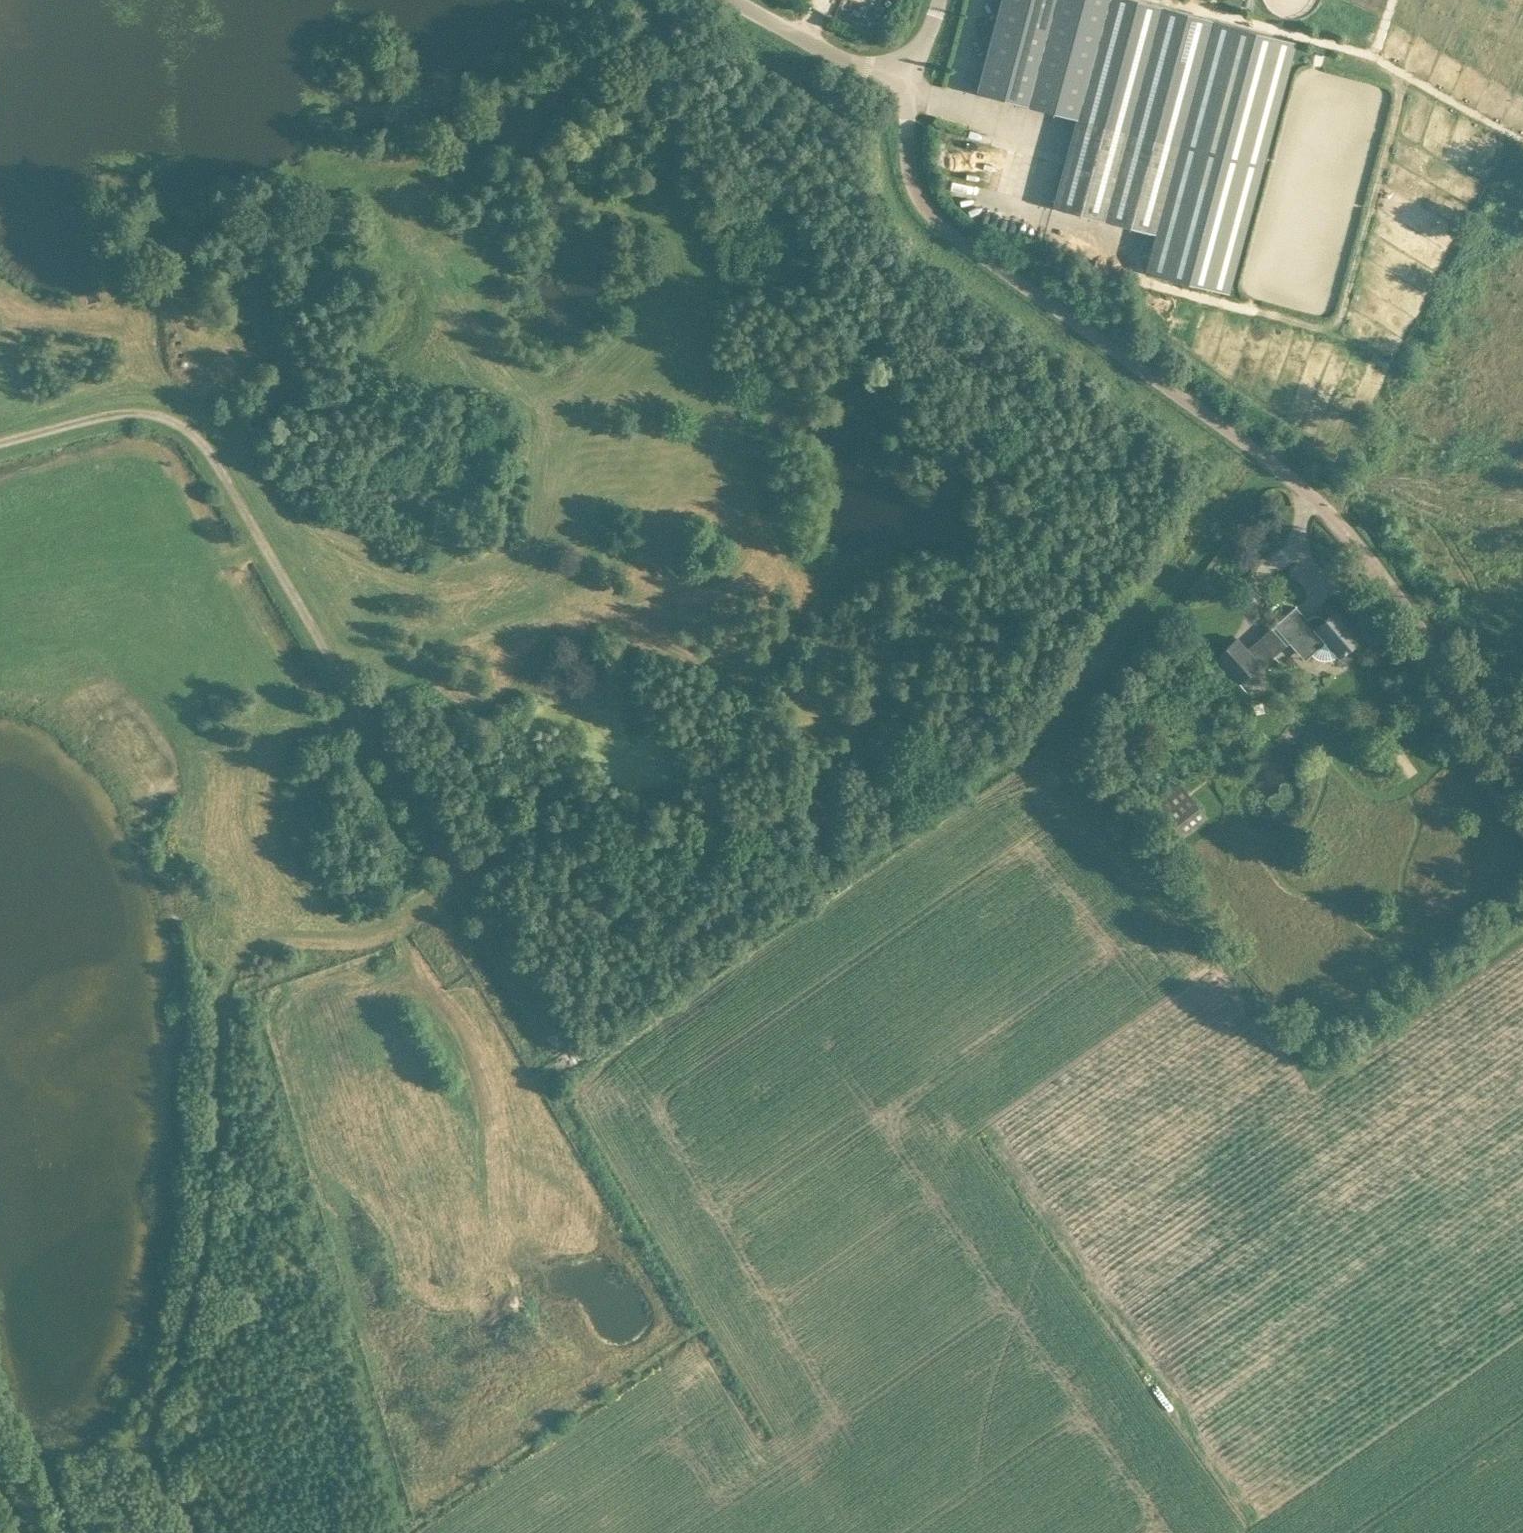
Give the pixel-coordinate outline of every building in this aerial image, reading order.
[(977,92),(1077,118),(1053,206),(1154,233),(1211,19),(1139,0),(1001,0),(977,92)] [(1296,41),(1211,19),(1159,214),(1157,223),(1154,233),(1144,270),(1228,293),(1296,41)] [(1295,606),(1281,619),(1275,624),(1306,660),(1312,655),(1315,657),(1319,659),(1323,660),(1328,659),(1332,658),(1336,656),(1337,657),(1360,636),(1337,609),(1324,620),(1322,619),(1320,617),(1318,617),(1316,616),(1313,616),(1311,617),(1309,618),(1307,619),(1295,606)] [(1213,656),(1237,684),(1260,663),(1235,636),(1213,656)] [(1205,822),(1180,790),(1166,802),(1188,829),(1197,841),(1211,830),(1205,822)]
